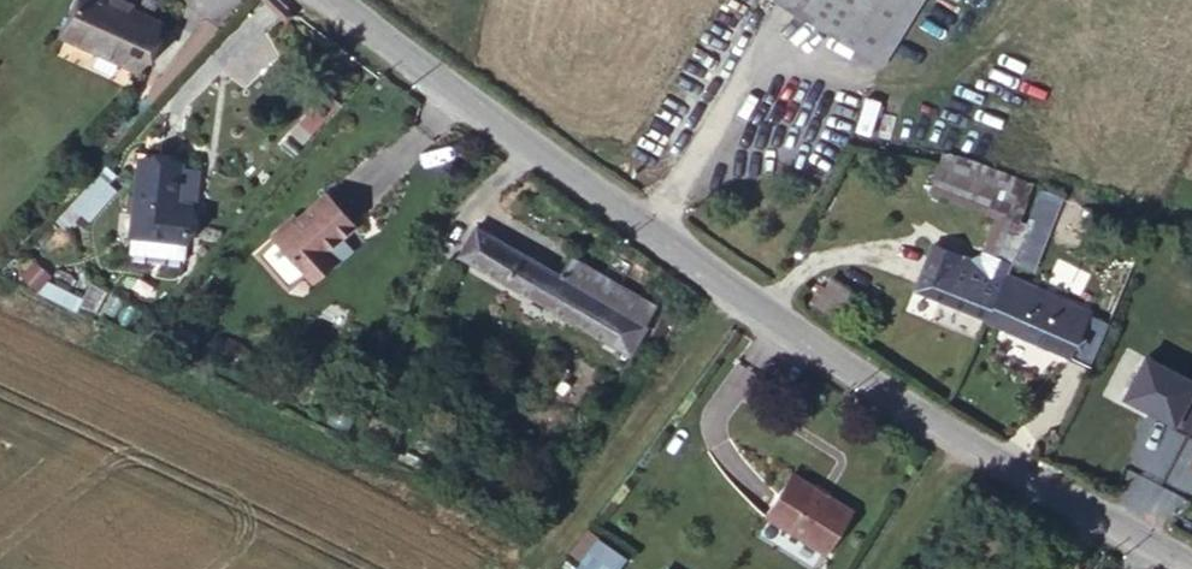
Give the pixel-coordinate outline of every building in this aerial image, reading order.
[(162,21),(113,0),(87,0),(72,39),(142,69),(162,21)] [(894,51),(923,0),(800,0),(894,51)] [(173,146),(140,146),(136,224),(186,228),(190,192),(170,190),(173,146)] [(1034,233),(1054,186),(980,158),(968,152),(953,191),(1020,221),(1034,233)] [(308,270),(330,249),(327,243),(356,219),(329,189),(301,215),(282,229),(278,234),(304,265),(308,270)] [(282,229),(301,215),(296,208),(277,223),(282,229)] [(937,277),(1001,305),(1022,265),(1034,233),(1020,221),(1003,261),(999,273),(972,263),(948,252),(937,277)] [(133,240),(183,245),(186,228),(136,224),(132,233),(133,240)] [(472,224),(457,250),(563,310),(630,346),(658,303),(569,253),(557,272),(472,224)] [(292,275),(304,265),(278,234),(265,246),(263,255),(281,277),(292,275)] [(976,245),(972,263),(999,273),(1003,261),(976,245)] [(336,254),(330,249),(308,270),(314,276),(336,254)] [(41,283),(53,269),(35,254),(24,268),(41,283)] [(1001,305),(1088,344),(1100,316),(1030,288),(1038,271),(1022,265),(1001,305)] [(1100,316),(1105,300),(1038,271),(1030,288),(1100,316)] [(1088,344),(1107,350),(1127,301),(1108,293),(1105,300),(1100,316),(1088,344)] [(1191,386),(1191,380),(1147,358),(1129,395),(1176,418),(1191,386)] [(833,497),(777,467),(772,475),(765,472),(747,504),(808,541),(833,497)] [(627,561),(591,534),(565,568),(621,568),(627,561)]
